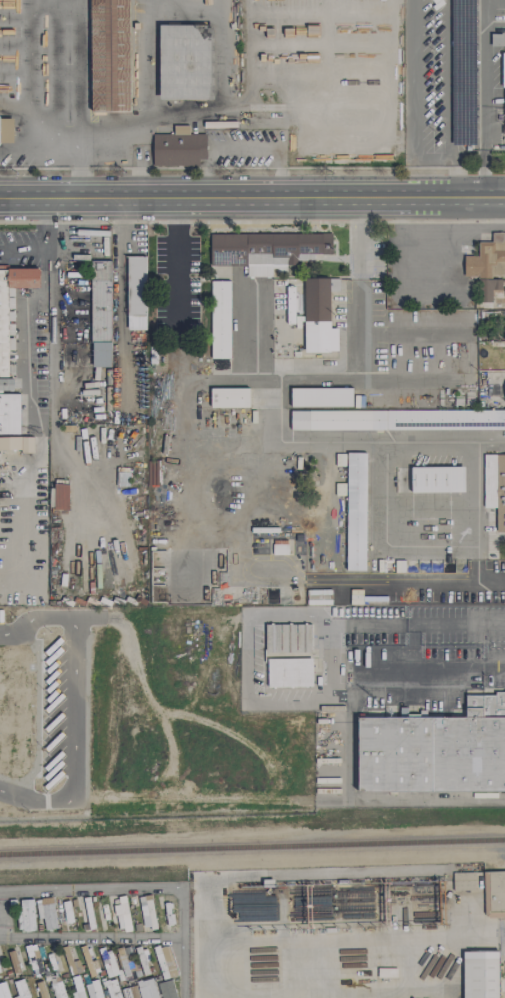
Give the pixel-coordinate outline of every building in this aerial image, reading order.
[(129,0),(89,0),(91,112),(130,111),(129,0)] [(159,100),(213,99),(213,24),(158,25),(159,100)] [(13,116),(0,116),(0,145),(13,145),(13,116)] [(153,134),(152,166),(199,166),(199,158),(206,158),(206,134),(189,134),(189,126),(173,126),(173,134),(153,134)] [(209,233),(209,266),(247,266),(247,276),(271,276),(271,270),(286,270),(286,264),(297,264),(297,260),(314,260),(314,254),(332,254),(332,233),(209,233)] [(503,243),(503,233),(492,233),(492,241),(478,241),(478,256),(464,256),(464,277),(481,277),(481,302),(492,302),(492,289),(501,289),(501,277),(504,277),(504,243),(503,243)] [(146,256),(126,256),(127,330),(146,329),(146,256)] [(91,342),(111,342),(110,261),(90,262),(91,342)] [(9,377),(8,288),(39,288),(39,268),(0,269),(0,377),(9,377)] [(305,352),(338,352),(338,328),(330,328),(329,277),(304,278),(305,352)] [(230,358),(230,281),(211,280),(210,358),(230,358)] [(249,407),(249,388),(210,388),(210,407),(249,407)] [(352,407),(352,388),(291,388),(291,406),(352,407)] [(19,393),(0,393),(0,433),(20,433),(19,393)] [(291,410),(291,429),(504,429),(504,410),(291,410)] [(0,437),(0,451),(33,450),(32,436),(0,437)] [(366,452),(347,452),(346,570),(365,570),(366,452)] [(485,454),(484,504),(496,505),(496,532),(504,532),(504,454),(485,454)] [(412,492),(464,492),(464,466),(411,467),(412,492)] [(68,484),(54,484),(54,510),(68,509),(68,484)] [(328,590),(308,589),(307,604),(327,605),(328,590)] [(311,652),(311,624),(265,624),(265,652),(311,652)] [(312,658),(267,658),(267,687),(312,686),(312,658)] [(504,790),(504,692),(465,693),(465,715),(398,716),(398,717),(357,718),(358,793),(504,790)] [(455,890),(475,890),(474,871),(455,872),(455,890)] [(483,872),(484,918),(504,917),(504,871),(483,872)] [(20,931),(35,930),(33,899),(19,900),(20,931)] [(56,903),(59,924),(73,922),(69,901),(56,903)] [(110,945),(98,949),(106,977),(118,974),(110,945)] [(132,945),(115,950),(122,973),(139,968),(132,945)] [(100,958),(95,959),(90,946),(81,949),(89,977),(105,972),(100,958)] [(7,952),(13,974),(22,971),(15,950),(7,952)] [(499,951),(463,952),(463,997),(499,997),(499,951)] [(79,975),(70,977),(75,997),(84,997),(79,975)] [(24,978),(11,982),(16,997),(29,997),(24,978)] [(152,997),(158,997),(153,979),(140,982),(144,997),(149,997),(151,997),(152,997)] [(172,979),(157,983),(162,997),(177,997),(172,979)] [(98,980),(85,983),(89,997),(103,997),(98,980)] [(116,980),(106,982),(110,997),(120,997),(116,980)] [(5,981),(0,982),(0,997),(9,997),(5,981)] [(39,997),(47,997),(44,981),(36,982),(39,997)] [(62,981),(51,983),(54,997),(66,997),(62,981)]
